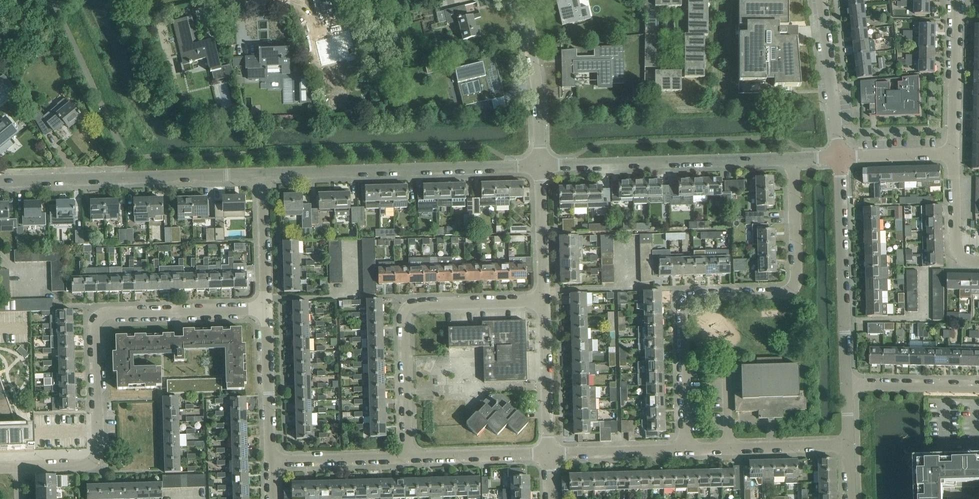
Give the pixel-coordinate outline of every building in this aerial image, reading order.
[(564,25),(591,18),(588,6),(580,8),(578,0),(558,0),(564,25)] [(656,10),(655,10),(655,6),(655,0),(646,0),(645,67),(656,67),(656,29),(657,29),(657,23),(656,23),(656,10)] [(688,1),(688,9),(708,9),(708,1),(688,1)] [(749,26),(749,31),(748,31),(748,32),(749,32),(749,34),(739,34),(739,35),(739,81),(765,81),(765,79),(768,79),(768,80),(768,79),(774,79),(774,86),(792,86),(796,86),(800,86),(798,63),(796,39),(793,39),(793,26),(788,26),(788,2),(765,2),(764,2),(761,2),(752,2),(751,2),(748,2),(739,2),(739,26),(749,26)] [(930,14),(930,2),(915,2),(915,14),(930,14)] [(467,16),(465,5),(444,10),(447,22),(458,19),(463,40),(481,36),(479,26),(475,27),(473,19),(481,17),(480,13),(467,16)] [(851,19),(866,17),(865,5),(850,7),(851,19)] [(688,9),(688,18),(708,18),(708,9),(688,9)] [(187,17),(173,21),(178,42),(181,41),(183,51),(180,51),(183,64),(192,62),(197,60),(196,57),(206,54),(207,58),(210,72),(212,72),(214,80),(234,75),(231,64),(220,66),(214,39),(213,37),(206,39),(206,41),(198,43),(194,28),(191,16),(187,17)] [(866,17),(851,19),(852,31),(867,29),(866,17)] [(708,26),(708,18),(688,18),(688,26),(708,26)] [(921,24),(921,36),(936,37),(936,24),(921,24)] [(688,34),(688,35),(704,35),(708,35),(708,26),(688,26),(688,34)] [(317,40),(315,41),(321,66),(337,62),(336,60),(346,57),(347,61),(357,59),(349,29),(339,32),(341,36),(331,39),(331,37),(329,37),(328,35),(316,38),(317,40)] [(867,29),(852,31),(854,43),(869,41),(867,29)] [(57,39),(53,31),(47,34),(51,41),(57,39)] [(685,34),(685,43),(704,43),(704,35),(688,35),(688,34),(685,34)] [(935,49),(936,37),(921,36),(920,49),(935,49)] [(869,41),(854,43),(855,55),(870,53),(869,41)] [(704,52),(704,43),(685,43),(685,52),(704,52)] [(564,50),(564,51),(565,62),(561,62),(562,87),(575,87),(575,80),(576,80),(576,76),(575,76),(575,72),(598,71),(598,86),(611,86),(611,84),(624,83),(623,52),(618,52),(618,46),(600,47),(593,47),(593,56),(577,56),(577,49),(564,50)] [(267,78),(267,68),(282,67),(282,74),(290,73),(289,48),(258,49),(259,51),(259,57),(245,57),(246,69),(246,71),(248,71),(248,79),(267,78)] [(935,49),(920,49),(920,60),(935,61),(935,49)] [(685,52),(685,60),(704,60),(704,52),(685,52)] [(870,53),(855,55),(857,67),(871,65),(870,53)] [(494,57),(454,66),(458,83),(460,83),(463,98),(462,99),(463,106),(490,99),(490,100),(504,97),(504,95),(503,95),(501,85),(501,83),(497,68),(497,66),(496,66),(494,57)] [(685,69),(704,69),(704,60),(685,60),(685,69)] [(935,73),(935,61),(920,60),(920,73),(935,73)] [(871,65),(857,67),(858,79),(873,77),(871,65)] [(685,77),(704,77),(704,69),(685,69),(685,77)] [(664,91),(664,71),(655,71),(655,91),(664,91)] [(664,71),(664,91),(672,91),(672,71),(664,71)] [(681,91),(681,71),(672,71),(672,91),(681,91)] [(876,80),(861,82),(862,105),(870,104),(870,110),(877,110),(877,117),(921,115),(919,76),(903,78),(903,82),(898,83),(899,93),(891,93),(890,83),(876,83),(876,80)] [(308,86),(307,77),(299,77),(299,78),(302,77),(302,78),(305,78),(305,77),(307,77),(308,100),(311,100),(311,103),(311,93),(310,93),(310,86),(308,86)] [(228,81),(216,82),(218,109),(230,108),(228,81)] [(41,114),(35,117),(45,135),(53,130),(55,132),(56,132),(55,131),(65,123),(69,128),(82,117),(73,106),(66,98),(59,104),(44,116),(42,113),(41,114)] [(3,151),(13,143),(9,139),(17,132),(6,118),(0,123),(0,154),(3,151)] [(929,167),(917,168),(917,182),(923,182),(923,188),(929,188),(929,167)] [(941,167),(929,167),(929,188),(942,187),(941,182),(941,167)] [(893,191),(893,183),(893,168),(881,169),(881,191),(893,191)] [(905,168),(893,168),(893,183),(900,183),(900,185),(899,185),(899,189),(905,189),(905,183),(905,168)] [(917,182),(917,168),(905,168),(905,183),(917,182)] [(864,199),(865,205),(882,204),(882,198),(881,191),(881,169),(864,169),(864,184),(874,184),(875,199),(864,199)] [(750,192),(756,192),(773,191),(773,177),(756,177),(756,180),(750,180),(750,192)] [(721,178),(706,179),(707,196),(716,196),(716,200),(718,201),(721,201),(724,202),(726,202),(729,202),(731,202),(731,192),(725,193),(721,193),(721,178)] [(671,184),(670,184),(670,186),(670,204),(671,206),(671,205),(693,205),(693,202),(693,179),(678,180),(678,184),(671,184)] [(707,202),(707,196),(706,179),(693,179),(693,202),(707,202)] [(670,204),(670,186),(661,186),(661,180),(647,181),(647,198),(664,197),(664,204),(670,204)] [(621,183),(613,184),(614,193),(614,202),(621,202),(621,198),(633,198),(633,181),(621,181),(621,183)] [(647,181),(633,181),(633,198),(634,204),(648,204),(647,198),(647,181)] [(473,198),(474,214),(480,214),(480,207),(496,206),(495,182),(481,183),(481,198),(473,198)] [(509,182),(495,182),(496,206),(510,206),(509,198),(509,182)] [(509,182),(509,198),(523,198),(523,202),(524,203),(530,203),(530,188),(523,188),(523,182),(509,182)] [(451,184),(452,205),(452,206),(465,206),(465,199),(466,199),(465,183),(451,184)] [(423,193),(418,193),(419,211),(419,213),(433,213),(433,209),(438,209),(438,206),(437,184),(423,185),(423,193)] [(437,184),(438,206),(452,205),(451,184),(437,184)] [(393,185),(379,186),(380,208),(380,216),(386,215),(386,208),(394,208),(394,201),(393,185)] [(393,185),(394,201),(394,208),(408,207),(407,185),(393,185)] [(380,208),(379,186),(365,186),(365,202),(366,202),(366,208),(380,208)] [(587,186),(573,187),(574,209),(588,209),(587,186)] [(602,186),(587,186),(588,209),(608,208),(608,203),(602,203),(602,186)] [(573,187),(559,187),(560,209),(574,208),(574,209),(573,187)] [(773,191),(756,192),(757,206),(757,212),(764,212),(767,212),(767,206),(773,206),(773,191)] [(349,192),(334,193),(334,210),(335,216),(349,215),(349,209),(349,192)] [(334,210),(334,193),(319,193),(319,210),(334,210)] [(311,229),(311,224),(311,209),(311,204),(302,204),(302,194),(284,194),(284,195),(281,195),(281,202),(284,202),(284,211),(293,211),(293,215),(302,215),(302,229),(311,229)] [(911,198),(905,198),(906,204),(911,204),(918,203),(918,202),(917,197),(917,195),(911,195),(911,198)] [(223,204),(215,204),(215,218),(224,218),(224,216),(245,216),(245,213),(244,196),(223,197),(223,204)] [(193,217),(192,197),(178,198),(178,220),(185,220),(185,217),(193,217)] [(207,197),(192,197),(193,217),(193,224),(206,223),(205,219),(207,219),(207,197)] [(162,198),(148,199),(149,218),(154,218),(154,221),(163,221),(163,215),(162,198)] [(148,199),(134,199),(135,216),(135,223),(149,222),(149,218),(148,199)] [(91,221),(105,220),(104,200),(90,201),(91,221)] [(118,200),(104,200),(105,220),(119,220),(118,200)] [(56,205),(50,206),(50,221),(57,220),(57,219),(75,219),(74,201),(56,201),(56,205)] [(9,220),(8,202),(0,203),(0,231),(13,231),(13,228),(17,228),(17,227),(17,220),(9,220)] [(25,216),(24,216),(24,225),(45,224),(45,225),(46,225),(46,213),(41,213),(40,202),(24,202),(25,216)] [(927,206),(922,206),(922,219),(942,218),(942,206),(927,206)] [(865,208),(865,220),(880,220),(880,208),(865,208)] [(942,218),(922,219),(923,231),(943,230),(942,218)] [(865,220),(865,232),(880,232),(880,220),(865,220)] [(764,224),(752,224),(753,245),(758,245),(775,244),(774,230),(769,230),(769,224),(764,224)] [(180,227),(171,227),(171,241),(171,243),(181,242),(180,227)] [(224,228),(215,229),(216,241),(225,240),(224,228)] [(128,243),(127,229),(119,230),(119,243),(128,243)] [(206,242),(216,242),(216,241),(215,229),(206,229),(206,242)] [(83,231),(83,244),(92,244),(92,230),(83,231)] [(943,242),(943,230),(923,231),(923,243),(943,242)] [(83,244),(83,231),(75,231),(75,244),(83,244)] [(865,232),(866,244),(887,244),(887,232),(880,232),(865,232)] [(652,234),(640,234),(640,246),(652,246),(652,234)] [(577,236),(560,237),(560,249),(578,248),(582,248),(582,236),(577,236)] [(283,241),(283,254),(299,254),(299,241),(290,241),(283,241)] [(924,255),(944,254),(943,242),(923,243),(924,255)] [(775,244),(758,245),(758,259),(775,258),(775,244)] [(887,244),(866,244),(866,256),(887,256),(887,244)] [(578,248),(560,249),(560,260),(578,260),(583,260),(582,248),(578,248)] [(45,262),(51,262),(57,261),(57,249),(45,249),(45,262)] [(63,249),(57,249),(57,261),(51,262),(51,267),(63,267),(63,249)] [(658,251),(652,251),(652,252),(652,258),(652,263),(653,269),(653,275),(653,276),(659,276),(671,276),(670,259),(670,255),(670,250),(658,251)] [(717,250),(705,250),(705,251),(705,257),(705,258),(706,275),(718,274),(717,251),(717,250)] [(705,251),(694,251),(694,258),(694,275),(706,275),(705,258),(705,257),(705,251)] [(729,251),(717,251),(718,274),(730,274),(729,257),(729,251)] [(283,267),(299,266),(299,254),(283,254),(283,267)] [(682,254),(670,255),(670,259),(671,276),(683,275),(682,258),(682,254)] [(924,255),(923,255),(923,267),(944,266),(944,254),(924,255)] [(866,256),(867,268),(888,268),(887,256),(866,256)] [(222,289),(234,288),(233,257),(228,257),(229,265),(221,265),(222,289)] [(452,257),(438,258),(438,264),(438,282),(440,282),(440,286),(445,286),(445,282),(453,282),(452,264),(452,257)] [(525,257),(509,258),(509,262),(510,280),(526,280),(526,273),(532,273),(532,257),(525,257)] [(395,266),(395,284),(409,283),(409,258),(409,265),(401,266),(401,268),(395,268),(395,266)] [(416,258),(409,258),(410,283),(415,283),(416,285),(424,285),(424,283),(423,265),(423,258),(416,258)] [(430,258),(423,258),(423,265),(424,283),(438,282),(438,264),(430,265),(430,258)] [(694,258),(682,258),(683,275),(694,275),(694,258)] [(776,273),(775,258),(758,259),(758,273),(756,273),(756,281),(768,281),(768,273),(776,273)] [(184,290),(184,274),(183,259),(179,259),(179,267),(171,267),(172,290),(184,290)] [(560,260),(561,272),(578,271),(578,260),(560,260)] [(495,261),(481,261),(481,263),(481,281),(495,281),(495,265),(495,263),(495,261)] [(216,266),(208,266),(209,289),(209,292),(217,292),(217,289),(222,289),(221,265),(221,262),(216,262),(216,266)] [(501,263),(495,263),(495,265),(495,281),(510,280),(509,262),(501,263)] [(472,263),(466,264),(467,282),(481,281),(481,263),(472,263)] [(246,264),(233,264),(234,288),(247,288),(247,282),(255,282),(254,266),(246,266),(246,264)] [(467,282),(466,264),(452,264),(453,282),(467,282)] [(204,266),(196,266),(196,273),(197,291),(205,291),(205,289),(209,289),(208,266),(204,266)] [(283,267),(284,279),(300,279),(299,266),(283,267)] [(395,284),(395,266),(378,266),(379,284),(395,284)] [(159,275),(159,290),(172,290),(171,267),(159,267),(159,268),(159,275)] [(85,293),(97,292),(97,276),(97,268),(84,268),(84,270),(85,277),(85,293)] [(97,292),(110,292),(109,276),(109,268),(97,268),(97,276),(97,292)] [(110,292),(122,292),(122,276),(122,269),(122,268),(109,268),(109,276),(110,292)] [(129,268),(122,269),(122,276),(122,292),(122,294),(130,293),(130,291),(135,291),(134,275),(134,268),(129,268)] [(142,268),(134,268),(134,275),(135,291),(135,293),(143,293),(143,291),(147,291),(147,275),(146,268),(142,268)] [(888,268),(867,268),(867,280),(888,280),(888,268)] [(579,283),(578,271),(561,272),(561,284),(579,283)] [(197,291),(196,273),(184,274),(184,290),(197,289),(197,291)] [(147,291),(159,290),(159,275),(147,275),(147,291)] [(960,290),(960,275),(948,275),(948,290),(960,290)] [(960,290),(960,298),(972,298),(972,295),(972,275),(960,275),(960,290)] [(72,293),(85,293),(85,277),(72,277),(72,291),(72,293)] [(300,279),(284,279),(284,292),(300,292),(300,279)] [(867,280),(867,292),(882,292),(888,292),(888,280),(867,280)] [(654,291),(644,291),(644,303),(661,303),(661,291),(654,291)] [(625,292),(617,293),(618,299),(618,304),(626,304),(628,304),(628,297),(626,297),(625,292)] [(867,292),(868,304),(883,304),(882,292),(867,292)] [(586,293),(570,294),(570,306),(586,305),(593,305),(593,293),(586,293)] [(4,312),(4,300),(10,300),(10,294),(0,294),(0,312),(4,312)] [(382,299),(366,299),(366,300),(367,305),(367,312),(382,312),(382,299)] [(16,300),(10,300),(4,300),(4,312),(17,312),(16,300)] [(293,314),(308,314),(308,301),(293,301),(293,314)] [(644,303),(636,304),(636,309),(644,310),(644,315),(661,315),(661,303),(644,303)] [(883,304),(868,304),(868,317),(883,316),(888,316),(888,304),(883,304)] [(587,317),(586,305),(570,306),(571,317),(587,317)] [(73,323),(73,310),(53,311),(47,311),(42,311),(42,316),(50,316),(50,324),(73,323)] [(382,312),(367,312),(367,325),(383,324),(382,312)] [(947,321),(960,321),(960,313),(948,313),(947,321)] [(293,327),(309,326),(308,314),(293,314),(293,327)] [(661,315),(644,315),(645,327),(662,326),(661,315)] [(571,329),(587,328),(587,317),(571,317),(571,329)] [(448,328),(448,348),(483,347),(484,382),(526,381),(524,321),(483,323),(483,327),(448,328)] [(50,324),(42,324),(42,329),(50,328),(51,336),(58,336),(73,336),(73,323),(50,324)] [(885,330),(885,323),(868,324),(868,334),(884,333),(884,330),(885,330)] [(383,324),(367,325),(368,337),(383,337),(383,324)] [(294,339),(309,339),(309,326),(293,327),(294,339)] [(645,327),(638,327),(638,339),(645,338),(662,338),(662,326),(645,327)] [(174,341),(174,334),(116,336),(116,352),(112,352),(113,373),(117,373),(117,389),(156,388),(156,386),(162,385),(161,368),(155,368),(155,371),(130,371),(130,353),(174,352),(174,361),(184,361),(184,347),(228,346),(229,384),(226,384),(227,390),(244,389),(244,384),(247,384),(245,344),(242,344),(241,328),(183,330),(183,341),(174,341)] [(587,340),(587,328),(571,329),(571,341),(587,340)] [(51,349),(58,348),(74,348),(73,336),(58,336),(51,336),(42,336),(43,341),(51,341),(51,349)] [(383,337),(368,337),(368,350),(383,349),(383,337)] [(645,338),(638,339),(638,350),(645,350),(662,350),(662,338),(645,338)] [(294,352),(309,351),(309,339),(294,339),(294,352)] [(587,340),(571,341),(572,352),(588,352),(593,352),(593,340),(587,340)] [(962,350),(962,367),(975,367),(975,345),(962,345),(962,350)] [(25,350),(21,346),(17,350),(21,355),(25,350)] [(58,348),(59,361),(74,360),(74,348),(58,348)] [(884,365),(884,349),(871,348),(871,365),(884,365)] [(383,349),(368,350),(368,362),(384,362),(383,349)] [(884,365),(897,365),(897,349),(884,349),(884,365)] [(897,365),(910,366),(910,349),(897,349),(897,365)] [(910,349),(910,366),(923,366),(923,349),(910,349)] [(923,366),(936,366),(936,350),(923,349),(923,366)] [(662,350),(645,350),(646,362),(663,361),(662,350)] [(936,366),(949,366),(949,350),(936,350),(936,366)] [(949,366),(962,367),(962,350),(949,350),(949,366)] [(294,364),(310,364),(309,351),(294,352),(294,364)] [(588,363),(588,352),(572,352),(572,364),(588,363)] [(806,410),(806,391),(799,391),(798,364),(782,365),(782,357),(756,358),(757,366),(741,366),(741,393),(734,393),(735,412),(758,411),(758,418),(783,418),(783,411),(806,410)] [(59,361),(59,373),(74,373),(74,360),(59,361)] [(646,362),(638,362),(638,374),(663,373),(663,361),(646,362)] [(384,362),(368,362),(369,374),(384,374),(384,362)] [(588,363),(572,364),(572,376),(588,375),(595,375),(595,363),(588,363)] [(295,376),(310,376),(310,364),(294,364),(295,376)] [(74,373),(59,373),(43,374),(44,378),(52,378),(52,386),(59,386),(75,385),(77,385),(77,377),(75,377),(74,373)] [(663,373),(638,374),(638,386),(646,385),(664,385),(663,373)] [(384,374),(369,374),(369,387),(384,386),(384,374)] [(589,387),(588,375),(572,376),(573,387),(589,387)] [(295,389),(310,388),(310,376),(295,376),(295,389)] [(7,449),(7,450),(8,450),(8,449),(20,448),(21,450),(22,450),(22,448),(34,448),(34,449),(35,449),(35,439),(35,425),(35,424),(34,424),(20,425),(19,425),(18,424),(15,425),(9,410),(13,408),(12,407),(11,408),(0,378),(0,449),(7,449)] [(222,392),(222,378),(167,380),(167,394),(222,392)] [(60,392),(60,398),(75,398),(77,398),(77,390),(75,390),(75,385),(59,386),(52,386),(44,386),(44,391),(52,391),(52,392),(58,392),(58,390),(60,390),(60,392)] [(664,385),(646,385),(647,397),(664,396),(664,385)] [(384,386),(369,387),(369,399),(385,399),(384,386)] [(573,387),(573,399),(595,398),(595,387),(589,387),(573,387)] [(295,401),(311,401),(310,388),(295,389),(295,401)] [(490,395),(483,402),(485,405),(477,413),(475,413),(466,423),(466,425),(477,436),(487,425),(497,435),(507,425),(517,434),(528,424),(528,421),(518,411),(516,412),(507,404),(510,401),(502,394),(490,395)] [(644,402),(641,402),(641,409),(647,409),(664,408),(664,396),(647,397),(644,397),(644,402)] [(178,397),(163,397),(163,410),(178,410),(178,397)] [(230,398),(231,411),(246,410),(246,397),(230,398)] [(60,398),(52,398),(52,403),(53,411),(60,411),(76,410),(78,410),(77,402),(75,402),(75,398),(60,398)] [(596,410),(595,398),(573,399),(573,411),(596,410)] [(385,399),(369,399),(370,412),(385,411),(385,399)] [(296,414),(311,413),(311,401),(295,401),(296,414)] [(664,408),(647,409),(647,420),(665,420),(664,408)] [(163,422),(179,422),(178,410),(163,410),(163,422)] [(247,423),(246,410),(231,411),(231,423),(247,423)] [(596,410),(573,411),(574,422),(593,422),(593,419),(594,419),(595,419),(596,418),(597,418),(598,417),(598,416),(599,416),(600,415),(600,414),(600,413),(601,413),(601,412),(601,411),(601,410),(596,410)] [(385,411),(370,412),(370,424),(386,424),(385,411)] [(296,426),(311,426),(311,413),(296,414),(296,426)] [(665,432),(665,420),(647,420),(642,421),(642,426),(646,432),(646,438),(659,438),(659,432),(665,432)] [(164,435),(179,435),(179,422),(163,422),(164,435)] [(593,422),(574,422),(574,434),(578,434),(582,434),(590,434),(590,426),(600,426),(600,422),(594,422),(593,422)] [(604,422),(600,422),(600,426),(600,441),(611,441),(611,433),(611,427),(604,427),(604,422)] [(247,423),(231,423),(231,436),(247,435),(247,423)] [(386,424),(370,424),(370,437),(386,437),(386,424)] [(311,426),(296,426),(296,439),(312,439),(311,426)] [(179,435),(164,435),(164,447),(180,447),(187,447),(187,442),(187,434),(179,435)] [(247,448),(247,435),(231,436),(232,448),(247,448)] [(165,460),(180,459),(180,447),(164,447),(165,460)] [(248,460),(247,448),(232,448),(232,460),(248,460)] [(914,463),(915,498),(978,498),(978,455),(926,456),(925,456),(920,457),(921,463),(914,463)] [(165,460),(165,473),(181,472),(180,459),(165,460)] [(815,471),(818,471),(835,471),(835,459),(818,459),(818,466),(815,466),(815,471)] [(248,472),(248,460),(232,460),(233,473),(248,472)] [(785,460),(773,461),(773,478),(785,477),(785,460)] [(797,460),(785,460),(785,477),(785,484),(797,483),(797,482),(797,475),(797,469),(796,462),(797,462),(797,460)] [(749,466),(743,466),(744,471),(744,490),(751,490),(750,478),(755,478),(758,484),(762,484),(762,478),(761,461),(749,461),(749,466)] [(773,461),(761,461),(762,478),(773,478),(773,461)] [(522,476),(521,468),(508,468),(508,476),(511,476),(511,489),(530,488),(529,476),(522,476)] [(710,470),(698,471),(698,488),(710,488),(710,470)] [(721,470),(710,470),(710,488),(722,487),(721,470)] [(733,470),(721,470),(722,487),(733,487),(733,490),(740,490),(739,471),(733,471),(733,470)] [(675,471),(663,472),(663,489),(675,489),(675,471)] [(686,471),(675,471),(675,489),(687,488),(686,471)] [(698,471),(686,471),(687,488),(687,493),(699,493),(698,488),(698,471)] [(836,482),(835,471),(818,471),(819,483),(836,482)] [(248,485),(248,472),(233,473),(233,485),(248,485)] [(640,472),(628,473),(628,490),(640,490),(640,472)] [(651,472),(640,472),(640,490),(652,489),(651,472)] [(663,472),(651,472),(652,489),(663,489),(663,472)] [(605,473),(593,474),(593,491),(605,491),(605,473)] [(616,473),(605,473),(605,491),(617,490),(616,473)] [(628,473),(616,473),(617,490),(628,490),(628,473)] [(569,480),(562,480),(562,493),(570,493),(570,492),(577,491),(577,496),(582,496),(582,491),(581,474),(569,474),(569,476),(569,480)] [(593,474),(581,474),(582,491),(593,491),(593,474)] [(56,476),(36,476),(36,489),(56,488),(62,488),(62,476),(56,476)] [(467,478),(467,496),(467,498),(479,498),(480,498),(480,496),(479,477),(467,478)] [(429,479),(430,497),(442,497),(442,478),(429,479)] [(442,478),(442,497),(455,496),(454,478),(442,478)] [(454,478),(455,496),(467,496),(467,478),(454,478)] [(405,498),(404,479),(392,480),(392,498),(405,498)] [(417,497),(417,479),(404,479),(405,498),(417,497)] [(417,479),(417,497),(430,497),(429,479),(417,479)] [(354,481),(355,498),(367,498),(367,480),(354,481)] [(380,498),(379,480),(367,480),(367,498),(380,498)] [(379,480),(380,498),(392,498),(392,480),(379,480)] [(329,481),(317,482),(317,498),(330,498),(329,481)] [(342,481),(329,481),(330,498),(342,498),(342,481)] [(342,481),(342,498),(355,498),(354,481),(342,481)] [(163,498),(163,488),(162,482),(149,483),(150,498),(163,498)] [(304,482),(291,483),(292,489),(284,489),(284,498),(305,498),(304,482)] [(317,482),(304,482),(305,498),(317,498),(317,482)] [(819,495),(836,494),(836,482),(819,483),(819,495)] [(137,483),(124,484),(125,498),(137,498),(137,483)] [(149,483),(137,483),(137,498),(147,498),(150,498),(149,483)] [(112,484),(100,485),(100,498),(112,498),(112,484)] [(124,484),(112,484),(112,498),(125,498),(124,484)] [(100,485),(87,485),(87,498),(100,498),(100,485)] [(249,497),(248,485),(233,485),(233,498),(249,497)] [(56,488),(36,489),(36,498),(57,498),(56,488)] [(530,488),(511,489),(511,498),(530,498),(530,488)]
